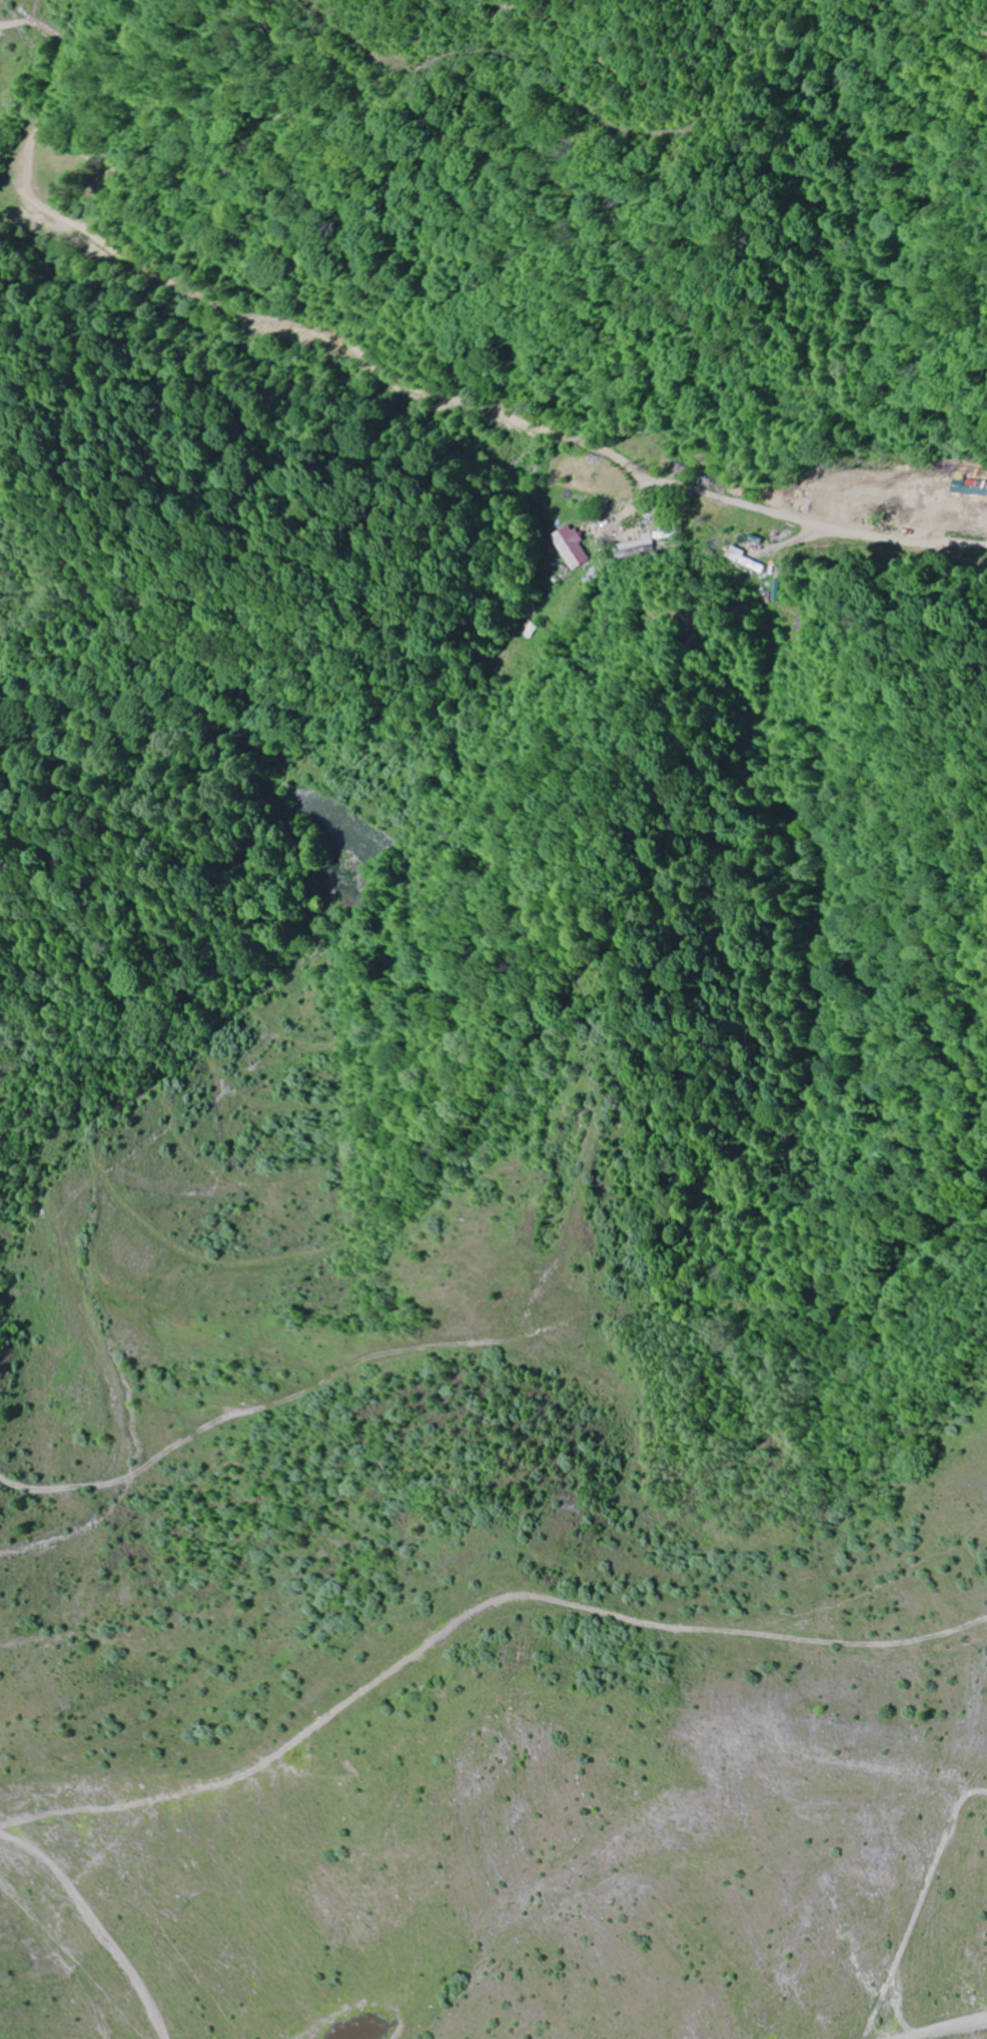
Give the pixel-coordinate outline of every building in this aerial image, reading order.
[(599,558),(579,524),(558,537),(577,571),(599,558)] [(661,553),(659,538),(685,535),(685,531),(619,540),(621,559),(661,553)] [(732,558),(767,576),(772,566),(752,556),(754,552),(739,544),(732,558)]
